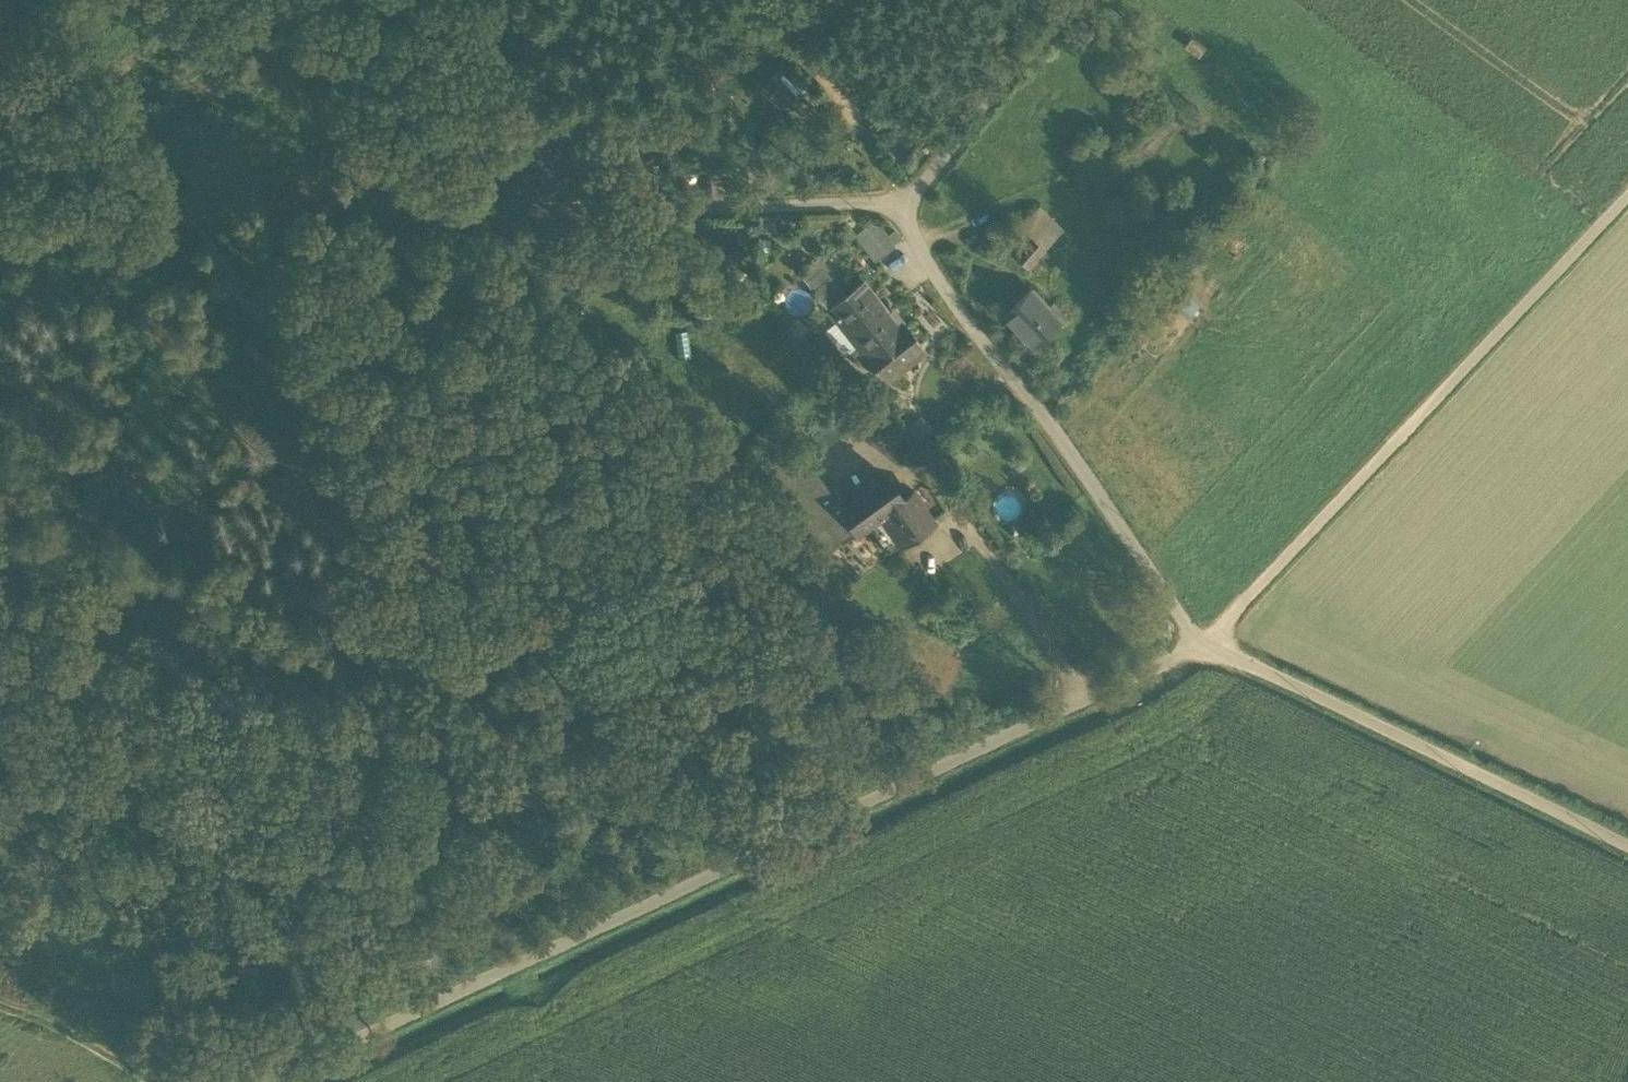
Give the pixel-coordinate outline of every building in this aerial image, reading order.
[(776,88),(801,113),(814,100),(789,75),(776,88)] [(549,161),(558,172),(571,162),(562,151),(549,161)] [(873,258),(901,236),(894,227),(887,233),(881,224),(868,223),(854,234),(857,239),(873,258)] [(829,267),(819,255),(799,271),(828,307),(843,295),(824,271),(829,267)] [(828,307),(886,379),(925,348),(904,323),(900,326),(863,281),(844,296),(843,295),(828,307)] [(1002,316),(1035,348),(1062,320),(1029,289),(1002,316)] [(923,411),(911,425),(929,441),(941,427),(923,411)] [(826,520),(840,540),(858,528),(844,509),(821,475),(783,501),(806,534),(826,520)] [(867,521),(887,550),(931,520),(912,493),(901,501),(887,480),(844,509),(858,528),(867,521)] [(523,634),(508,627),(505,633),(520,641),(523,634)] [(465,640),(478,646),(482,638),(469,632),(465,640)]
